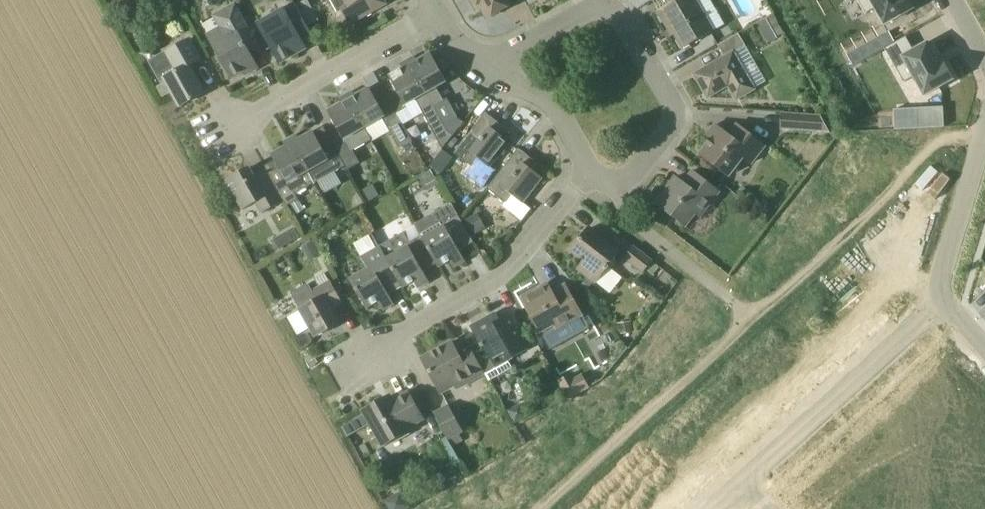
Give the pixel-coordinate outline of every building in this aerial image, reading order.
[(342,10),(350,24),(382,6),(379,0),(331,0),(338,13),(342,10)] [(477,9),(482,6),(488,17),(512,4),(510,0),(473,0),(477,9)] [(716,31),(698,0),(665,0),(668,5),(658,11),(669,28),(672,27),(684,48),(716,31)] [(866,12),(877,6),(887,22),(915,7),(911,0),(860,0),(866,12)] [(294,45),(313,35),(295,2),(258,22),(280,62),(298,53),(294,45)] [(250,53),(260,47),(235,3),(213,16),(219,27),(207,34),(232,78),(245,71),(246,74),(258,68),(250,53)] [(777,37),(767,18),(756,25),(767,45),(778,39),(777,37)] [(729,85),(737,99),(756,88),(736,53),(746,47),(739,34),(718,46),(725,58),(695,75),(708,97),(729,85)] [(914,50),(907,36),(885,48),(904,82),(915,76),(924,95),(953,79),(944,63),(940,65),(928,43),(914,50)] [(204,93),(190,67),(204,60),(192,38),(149,61),(161,83),(166,80),(181,106),(204,93)] [(436,87),(447,82),(431,53),(410,65),(434,107),(444,102),(436,87)] [(436,62),(442,72),(449,68),(444,58),(436,62)] [(447,131),(434,107),(410,65),(389,77),(399,94),(389,100),(403,125),(423,114),(443,149),(453,136),(447,131)] [(389,100),(379,105),(370,88),(349,100),(365,128),(367,127),(374,140),(390,131),(400,150),(413,143),(403,125),(389,100)] [(372,140),(365,128),(349,100),(328,111),(342,137),(332,142),(346,166),(348,170),(360,164),(353,151),(372,140)] [(901,130),(941,128),(944,128),(944,125),(943,107),(925,108),(894,110),(895,130),(901,130)] [(489,167),(497,158),(510,142),(500,134),(505,128),(486,113),(454,153),(473,167),(479,159),(489,167)] [(781,130),(831,134),(821,115),(782,113),(781,130)] [(454,136),(461,127),(454,122),(447,131),(453,136),(454,136)] [(767,147),(754,137),(738,124),(729,135),(716,125),(708,135),(712,138),(701,154),(732,176),(744,159),(752,166),(767,147)] [(346,166),(332,142),(324,128),(314,133),(313,131),(292,143),(315,184),(318,182),(333,173),(346,166)] [(296,194),(315,184),(292,143),(271,155),(285,179),(275,185),(284,201),(287,206),(289,205),(299,200),(296,194)] [(523,203),(543,178),(533,170),(538,163),(519,149),(487,189),(506,203),(512,195),(523,203)] [(266,169),(254,176),(249,167),(227,180),(244,211),(256,204),(261,214),(284,201),(275,185),(266,169)] [(421,175),(425,184),(436,178),(431,170),(421,175)] [(701,219),(721,193),(693,171),(680,188),(672,182),(656,203),(687,227),(696,215),(701,219)] [(379,196),(373,185),(362,191),(369,202),(379,196)] [(299,200),(290,205),(295,215),(304,210),(299,200)] [(416,226),(437,264),(439,267),(450,261),(454,268),(466,262),(460,251),(474,243),(452,203),(415,224),(416,226)] [(478,213),(464,221),(472,237),(486,229),(478,213)] [(424,271),(437,264),(416,226),(379,247),(401,284),(403,288),(414,282),(418,289),(430,282),(424,271)] [(295,228),(284,233),(290,243),(300,238),(295,228)] [(579,268),(596,282),(619,252),(590,229),(572,250),(585,261),(579,268)] [(351,242),(358,254),(373,246),(366,234),(351,242)] [(321,255),(313,241),(302,247),(310,262),(321,255)] [(401,284),(379,247),(376,248),(362,257),(358,259),(364,271),(350,279),(366,309),(378,302),(382,309),(393,303),(387,292),(401,284)] [(652,262),(653,261),(634,247),(625,258),(644,273),(646,271),(653,276),(660,268),(652,262)] [(343,304),(333,287),(330,281),(312,291),(308,284),(291,294),(316,337),(340,324),(332,310),(343,304)] [(542,287),(540,288),(522,299),(551,350),(552,350),(551,349),(576,335),(569,322),(583,314),(566,285),(553,292),(550,287),(542,292),(541,289),(542,288),(542,287)] [(529,350),(510,315),(500,320),(496,313),(471,327),(489,361),(481,365),(486,375),(490,382),(513,368),(509,361),(529,350)] [(632,322),(617,324),(618,334),(629,333),(634,332),(632,322)] [(481,365),(471,349),(459,355),(452,342),(422,359),(442,395),(456,387),(458,391),(486,375),(481,365)] [(559,380),(568,398),(589,387),(583,375),(575,379),(572,374),(559,380)] [(424,421),(418,410),(409,393),(385,406),(382,401),(364,411),(384,447),(412,431),(411,429),(424,421)] [(515,424),(528,417),(521,404),(508,411),(515,424)] [(447,437),(453,448),(464,441),(460,435),(464,432),(449,405),(434,413),(447,437)] [(462,463),(453,448),(447,437),(437,443),(451,468),(462,463)] [(389,508),(410,508),(401,491),(384,500),(389,508)] [(947,508),(952,508),(958,503),(953,497),(944,505),(947,508)]
